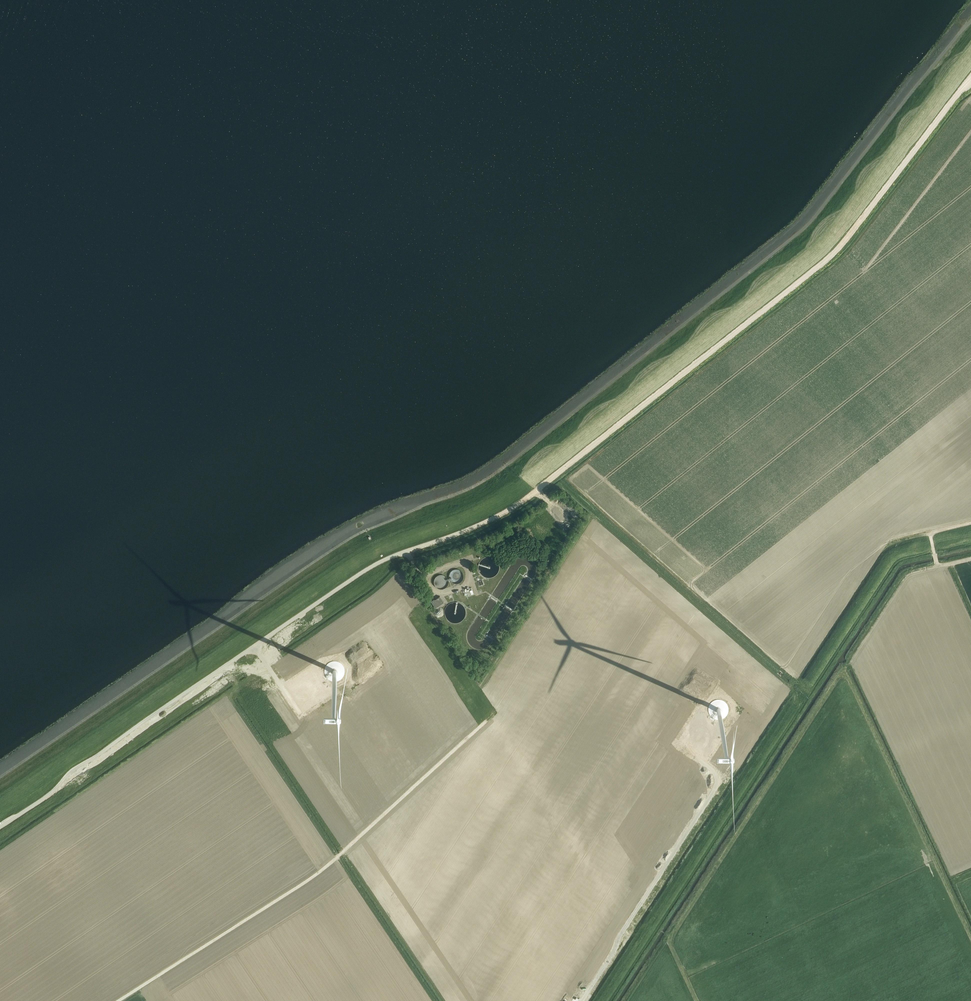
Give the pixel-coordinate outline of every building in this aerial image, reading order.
[(471,589),(465,591),(467,598),(473,596),(471,589)] [(431,601),(435,608),(444,602),(440,596),(435,600),(434,599),(431,601)]
